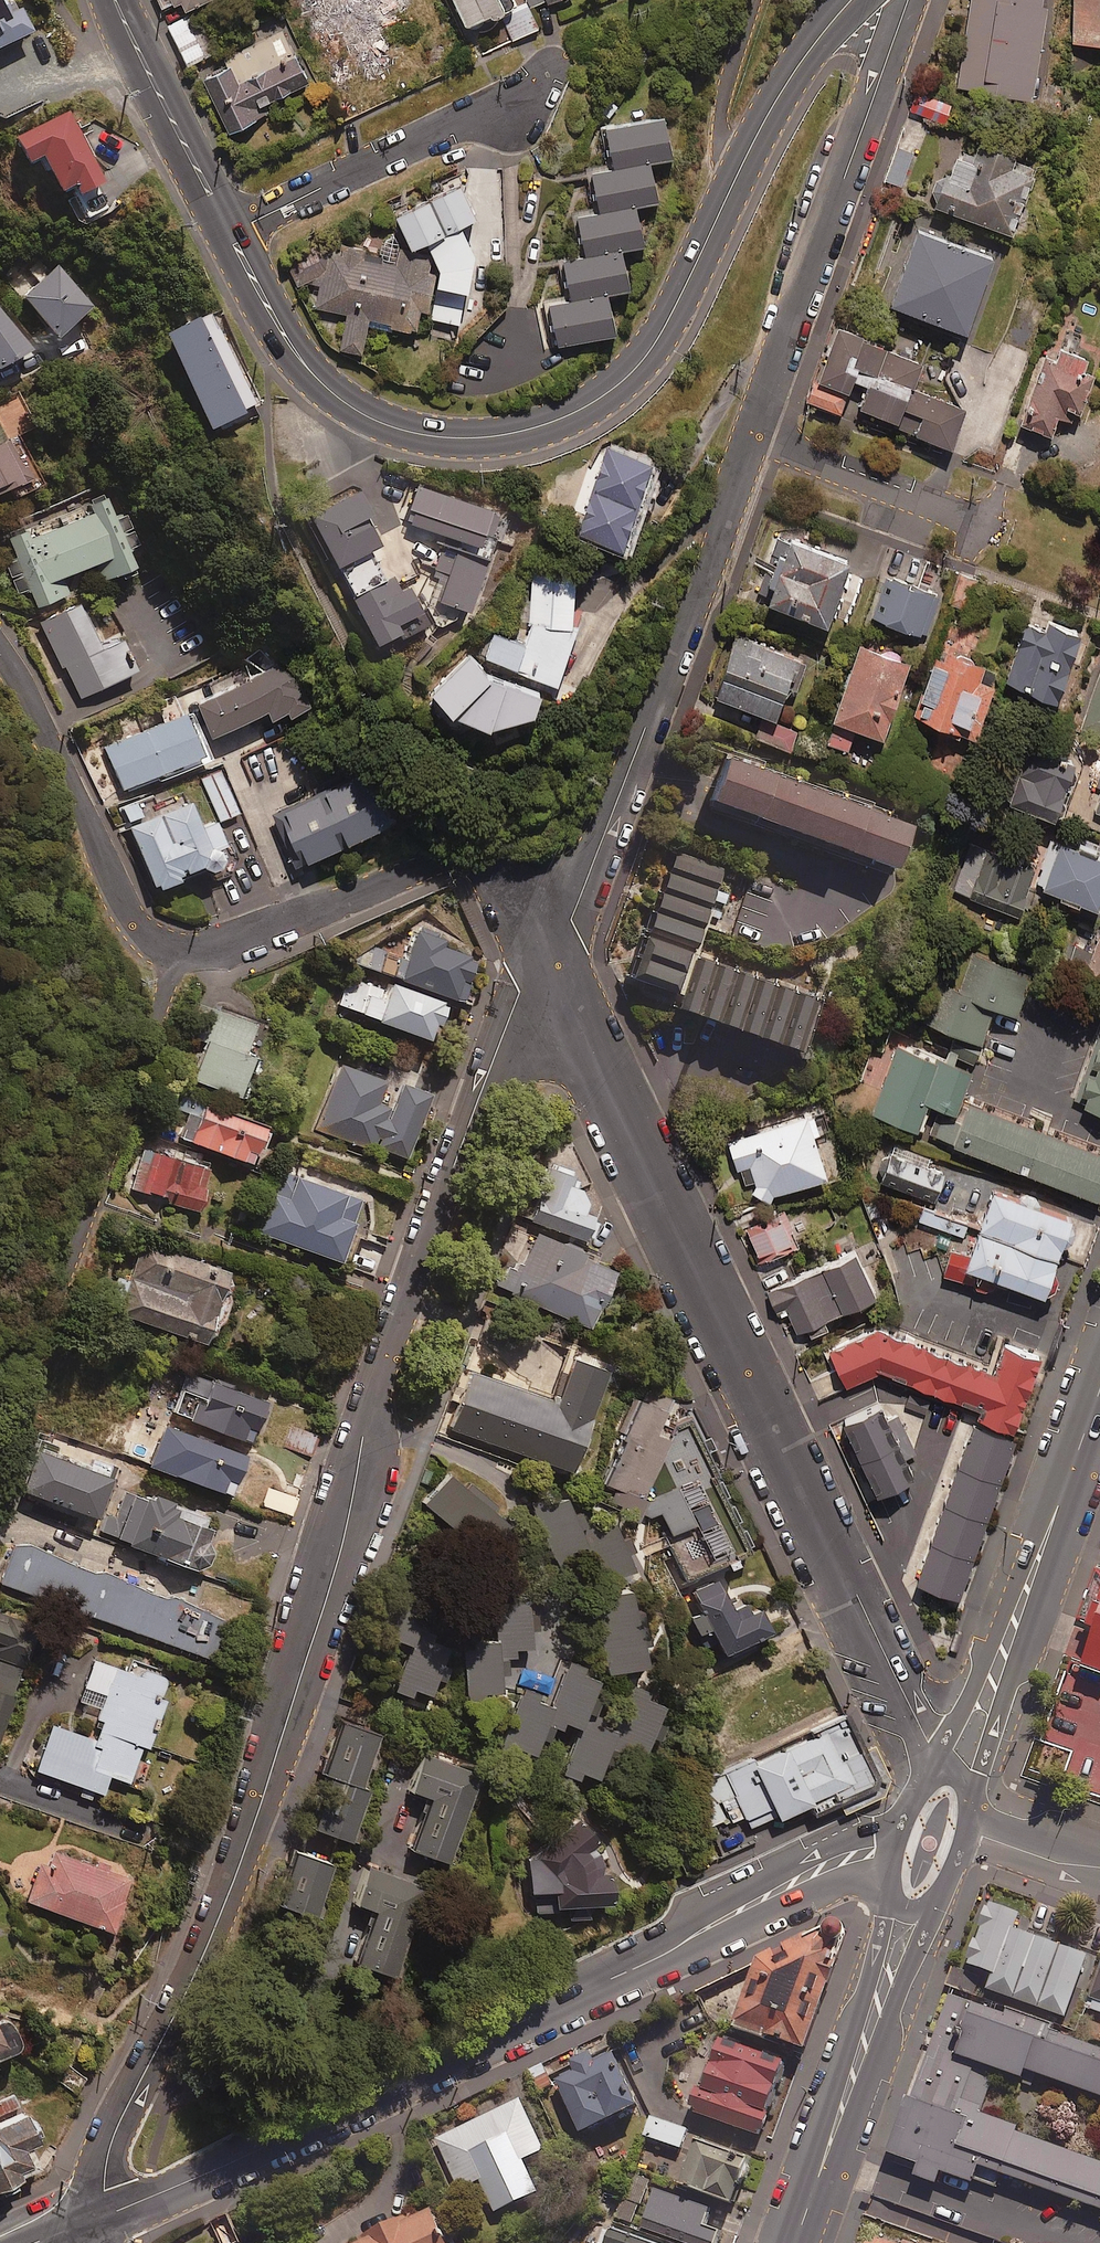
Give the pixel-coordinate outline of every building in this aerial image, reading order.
[(12,0),(0,0),(0,48),(32,32),(21,8),(17,10),(12,0)] [(187,10),(208,0),(183,0),(187,10)] [(324,52),(343,44),(350,60),(380,46),(374,32),(391,24),(396,34),(413,26),(403,4),(393,9),(389,0),(300,0),(324,52)] [(460,29),(515,8),(512,0),(449,0),(460,29)] [(956,89),(1030,100),(1045,7),(1039,6),(1040,0),(970,0),(956,89)] [(1072,45),(1099,46),(1099,0),(1073,0),(1072,45)] [(212,51),(192,13),(169,26),(189,63),(212,51)] [(311,81),(285,29),(227,58),(231,66),(206,78),(233,132),(267,114),(263,106),(311,81)] [(949,106),(916,93),(909,111),(942,123),(949,106)] [(104,182),(68,112),(15,138),(28,163),(42,156),(60,191),(73,185),(78,195),(104,182)] [(656,159),(680,154),(671,116),(610,130),(619,168),(656,159)] [(1033,167),(961,141),(945,183),(939,181),(929,207),(1008,235),(1033,167)] [(642,203),(665,198),(656,159),(619,168),(596,173),(604,212),(642,203)] [(475,290),(480,251),(467,224),(480,218),(464,184),(399,214),(415,249),(431,241),(444,267),(437,321),(462,325),(467,289),(475,290)] [(590,257),(628,249),(651,244),(642,203),(604,212),(581,217),(590,257)] [(989,260),(911,232),(884,307),(962,335),(989,260)] [(320,308),(349,315),(342,346),(367,352),(374,320),(403,327),(407,310),(429,315),(439,274),(429,272),(433,257),(402,250),(399,264),(334,249),(320,308)] [(613,290),(636,285),(628,249),(590,257),(568,262),(576,299),(613,290)] [(91,306),(55,267),(21,298),(57,337),(91,306)] [(613,290),(576,299),(553,304),(562,345),(623,332),(614,293),(613,290)] [(0,308),(0,369),(27,352),(0,308)] [(259,407),(215,312),(165,335),(209,430),(259,407)] [(918,365),(836,331),(806,403),(837,416),(851,382),(866,389),(857,410),(893,425),(918,365)] [(1080,338),(1071,335),(1064,353),(1058,350),(1053,364),(1042,360),(1018,426),(1048,437),(1056,418),(1073,424),(1091,376),(1080,372),(1084,360),(1074,356),(1080,338)] [(964,412),(917,393),(901,432),(947,451),(964,412)] [(37,476),(17,435),(0,444),(0,494),(37,476)] [(656,464),(606,448),(578,532),(629,548),(656,464)] [(495,516),(420,490),(407,526),(447,540),(436,572),(451,578),(442,606),(473,617),(498,544),(487,540),(495,516)] [(378,528),(361,494),(313,518),(339,571),(383,550),(373,530),(378,528)] [(37,609),(72,596),(66,579),(96,568),(103,584),(137,570),(109,498),(9,537),(18,560),(6,565),(17,595),(30,590),(37,609)] [(845,564),(775,539),(752,603),(822,628),(845,564)] [(577,626),(577,573),(533,573),(532,626),(526,643),(497,632),(488,658),(561,685),(582,628),(577,626)] [(932,597),(887,580),(871,621),(917,638),(932,597)] [(402,593),(397,582),(357,602),(380,650),(405,638),(400,628),(425,617),(411,589),(402,593)] [(101,652),(79,605),(42,623),(80,700),(136,673),(121,643),(101,652)] [(1078,634),(1046,622),(1042,634),(1024,628),(1002,685),(1051,704),(1078,634)] [(795,661),(734,637),(710,699),(771,723),(795,661)] [(906,665),(857,648),(823,744),(846,752),(853,732),(879,742),(906,665)] [(497,677),(471,653),(436,692),(460,714),(493,727),(541,715),(548,694),(497,677)] [(997,675),(945,655),(938,671),(931,669),(911,720),(971,743),(997,675)] [(315,708),(294,660),(204,700),(219,734),(272,710),(278,724),(315,708)] [(205,761),(187,716),(104,748),(122,793),(205,761)] [(795,739),(757,724),(751,738),(789,753),(795,739)] [(1072,763),(1034,752),(1016,812),(1054,824),(1072,763)] [(721,768),(705,811),(886,881),(903,838),(721,768)] [(387,800),(373,769),(277,811),(302,866),(400,823),(390,799),(387,800)] [(239,814),(221,771),(201,779),(219,823),(239,814)] [(201,829),(191,803),(129,828),(156,893),(181,883),(179,879),(206,869),(209,876),(226,868),(219,850),(226,848),(216,823),(201,829)] [(1056,847),(1039,895),(1093,914),(1099,895),(1099,862),(1056,847)] [(1033,872),(981,853),(964,899),(1016,918),(1033,872)] [(721,873),(674,856),(627,985),(677,1003),(671,1019),(785,1060),(804,1009),(687,966),(721,873)] [(1096,939),(1091,953),(1076,948),(1066,973),(1099,985),(1099,940),(1096,939)] [(376,948),(368,969),(463,1004),(478,962),(417,940),(410,961),(376,948)] [(1028,977),(968,956),(954,995),(938,990),(924,1029),(954,1040),(948,1056),(972,1065),(991,1012),(1013,1020),(1028,977)] [(388,989),(353,975),(340,1006),(434,1045),(449,1008),(390,984),(388,989)] [(257,1026),(217,1011),(191,1082),(240,1100),(255,1060),(246,1056),(257,1026)] [(1077,1102),(1083,1104),(1080,1111),(1099,1118),(1099,1030),(1077,1102)] [(897,1050),(871,1118),(915,1134),(925,1107),(937,1111),(928,1135),(953,1145),(952,1149),(1096,1204),(1099,1193),(1099,1156),(959,1102),(969,1077),(897,1050)] [(386,1085),(340,1067),(316,1130),(372,1151),(373,1148),(408,1161),(432,1097),(403,1086),(393,1113),(378,1107),(386,1085)] [(252,1168),(267,1132),(180,1096),(175,1110),(189,1116),(180,1138),(252,1168)] [(829,1132),(823,1112),(726,1143),(736,1172),(747,1168),(758,1202),(824,1181),(811,1138),(829,1132)] [(928,1159),(895,1146),(880,1183),(932,1203),(943,1174),(925,1167),(928,1159)] [(210,1172),(144,1152),(132,1193),(198,1213),(210,1172)] [(575,1179),(553,1170),(533,1222),(587,1244),(596,1221),(583,1215),(590,1198),(571,1190),(575,1179)] [(347,1199),(283,1174),(259,1236),(343,1269),(360,1227),(339,1219),(347,1199)] [(1068,1224),(990,1195),(967,1259),(950,1252),(941,1277),(971,1288),(974,1277),(1040,1301),(1068,1224)] [(967,1224),(923,1207),(917,1222),(961,1239),(967,1224)] [(796,1248),(783,1213),(743,1227),(756,1262),(796,1248)] [(594,1259),(539,1234),(511,1295),(592,1331),(617,1275),(592,1264),(594,1259)] [(233,1275),(145,1244),(120,1316),(211,1348),(216,1332),(221,1333),(231,1304),(223,1301),(233,1275)] [(873,1302),(855,1258),(768,1294),(772,1304),(782,1300),(800,1343),(825,1333),(821,1323),(873,1302)] [(991,1379),(872,1333),(827,1357),(844,1390),(876,1373),(983,1415),(980,1423),(1010,1435),(1038,1363),(1003,1349),(991,1379)] [(608,1376),(573,1364),(559,1404),(473,1374),(453,1431),(574,1474),(608,1376)] [(268,1405),(187,1375),(172,1417),(252,1447),(268,1405)] [(672,1402),(648,1391),(625,1443),(627,1444),(603,1498),(639,1515),(671,1444),(657,1437),(672,1402)] [(886,1422),(881,1410),(841,1427),(873,1500),(911,1483),(901,1461),(915,1455),(898,1417),(886,1422)] [(248,1457),(166,1427),(150,1469),(233,1499),(248,1457)] [(1012,1445),(970,1430),(914,1588),(955,1603),(1012,1445)] [(113,1481),(40,1456),(26,1497),(98,1522),(113,1481)] [(510,1525),(451,1477),(426,1507),(486,1556),(510,1525)] [(699,1487),(689,1492),(686,1485),(654,1501),(673,1538),(695,1527),(699,1536),(671,1550),(688,1585),(727,1566),(731,1574),(740,1570),(699,1487)] [(208,1545),(213,1534),(204,1530),(206,1523),(123,1491),(105,1538),(200,1574),(209,1569),(214,1562),(214,1554),(208,1545)] [(226,1622),(16,1545),(2,1584),(212,1661),(226,1622)] [(747,1596),(728,1605),(717,1582),(695,1593),(704,1614),(691,1620),(705,1649),(718,1643),(726,1659),(775,1637),(763,1612),(757,1615),(747,1596)] [(1078,1652),(1099,1660),(1099,1592),(1078,1652)] [(647,1671),(644,1650),(650,1649),(645,1613),(639,1614),(635,1594),(597,1600),(609,1677),(647,1671)] [(467,1697),(503,1698),(503,1679),(511,1679),(511,1662),(516,1662),(516,1652),(532,1653),(532,1635),(543,1635),(543,1614),(469,1613),(467,1697)] [(34,1629),(0,1618),(0,1735),(34,1629)] [(450,1650),(426,1643),(411,1693),(434,1701),(450,1650)] [(167,1685),(95,1660),(79,1705),(101,1713),(98,1723),(102,1725),(96,1743),(52,1728),(36,1773),(104,1796),(110,1779),(130,1786),(142,1750),(149,1752),(166,1704),(161,1702),(167,1685)] [(584,1734),(601,1686),(582,1679),(585,1671),(566,1665),(552,1708),(560,1711),(553,1731),(566,1735),(569,1728),(584,1734)] [(647,1759),(653,1740),(662,1743),(667,1729),(658,1726),(663,1709),(646,1703),(650,1692),(633,1687),(620,1728),(625,1730),(618,1750),(647,1759)] [(538,1761),(544,1744),(552,1747),(556,1734),(549,1731),(555,1715),(538,1709),(542,1699),(524,1693),(504,1749),(538,1761)] [(876,1782),(845,1716),(690,1788),(709,1829),(742,1813),(749,1827),(780,1813),(785,1824),(876,1782)] [(587,1742),(577,1738),(563,1778),(581,1785),(583,1777),(601,1783),(617,1736),(603,1731),(605,1726),(594,1722),(587,1742)] [(383,1738),(342,1723),(323,1778),(331,1781),(312,1833),(353,1848),(372,1795),(364,1793),(383,1738)] [(478,1776),(421,1757),(408,1794),(425,1800),(407,1853),(448,1867),(478,1776)] [(590,1856),(600,1848),(576,1818),(529,1857),(530,1897),(536,1897),(536,1914),(556,1913),(556,1921),(617,1919),(616,1879),(607,1879),(607,1856),(590,1856)] [(44,1850),(25,1902),(114,1935),(133,1884),(44,1850)] [(334,1871),(294,1858),(277,1910),(317,1923),(334,1871)] [(425,1891),(367,1869),(352,1906),(370,1913),(351,1965),(391,1980),(425,1891)] [(993,1969),(1015,1908),(987,1898),(965,1959),(993,1969)] [(759,1964),(735,2029),(805,2055),(830,1985),(836,1987),(843,1968),(837,1966),(842,1952),(851,1946),(851,1937),(846,1932),(838,1930),(830,1937),(759,1964)] [(1055,1938),(1035,1931),(1032,1939),(1009,1931),(986,1996),(1038,2015),(1042,2004),(1059,2010),(1077,1959),(1051,1949),(1055,1938)] [(955,1986),(893,2150),(1099,2227),(1099,2155),(971,2111),(988,2063),(1099,2102),(1099,2040),(955,1986)] [(20,2053),(6,2019),(0,2021),(0,2062),(20,2053)] [(783,2055),(716,2033),(691,2110),(758,2132),(783,2055)] [(551,2076),(579,2129),(636,2099),(609,2048),(593,2056),(588,2048),(569,2058),(572,2065),(551,2076)] [(552,2081),(542,2062),(529,2068),(538,2088),(552,2081)] [(542,2147),(518,2096),(433,2137),(455,2181),(476,2172),(493,2208),(536,2188),(521,2157),(542,2147)] [(25,2188),(22,2181),(40,2174),(32,2152),(42,2148),(31,2119),(0,2131),(0,2197),(25,2188)] [(685,2130),(654,2119),(649,2135),(680,2145),(685,2130)] [(746,2157),(693,2136),(677,2178),(730,2198),(746,2157)] [(633,2222),(649,2180),(635,2174),(626,2199),(620,2197),(613,2214),(633,2222)] [(652,2185),(639,2224),(692,2242),(712,2242),(717,2229),(701,2223),(708,2205),(652,2185)] [(428,2202),(337,2242),(447,2242),(428,2202)] [(609,2223),(602,2242),(666,2242),(609,2223)] [(876,2234),(872,2242),(898,2242),(876,2234)]
